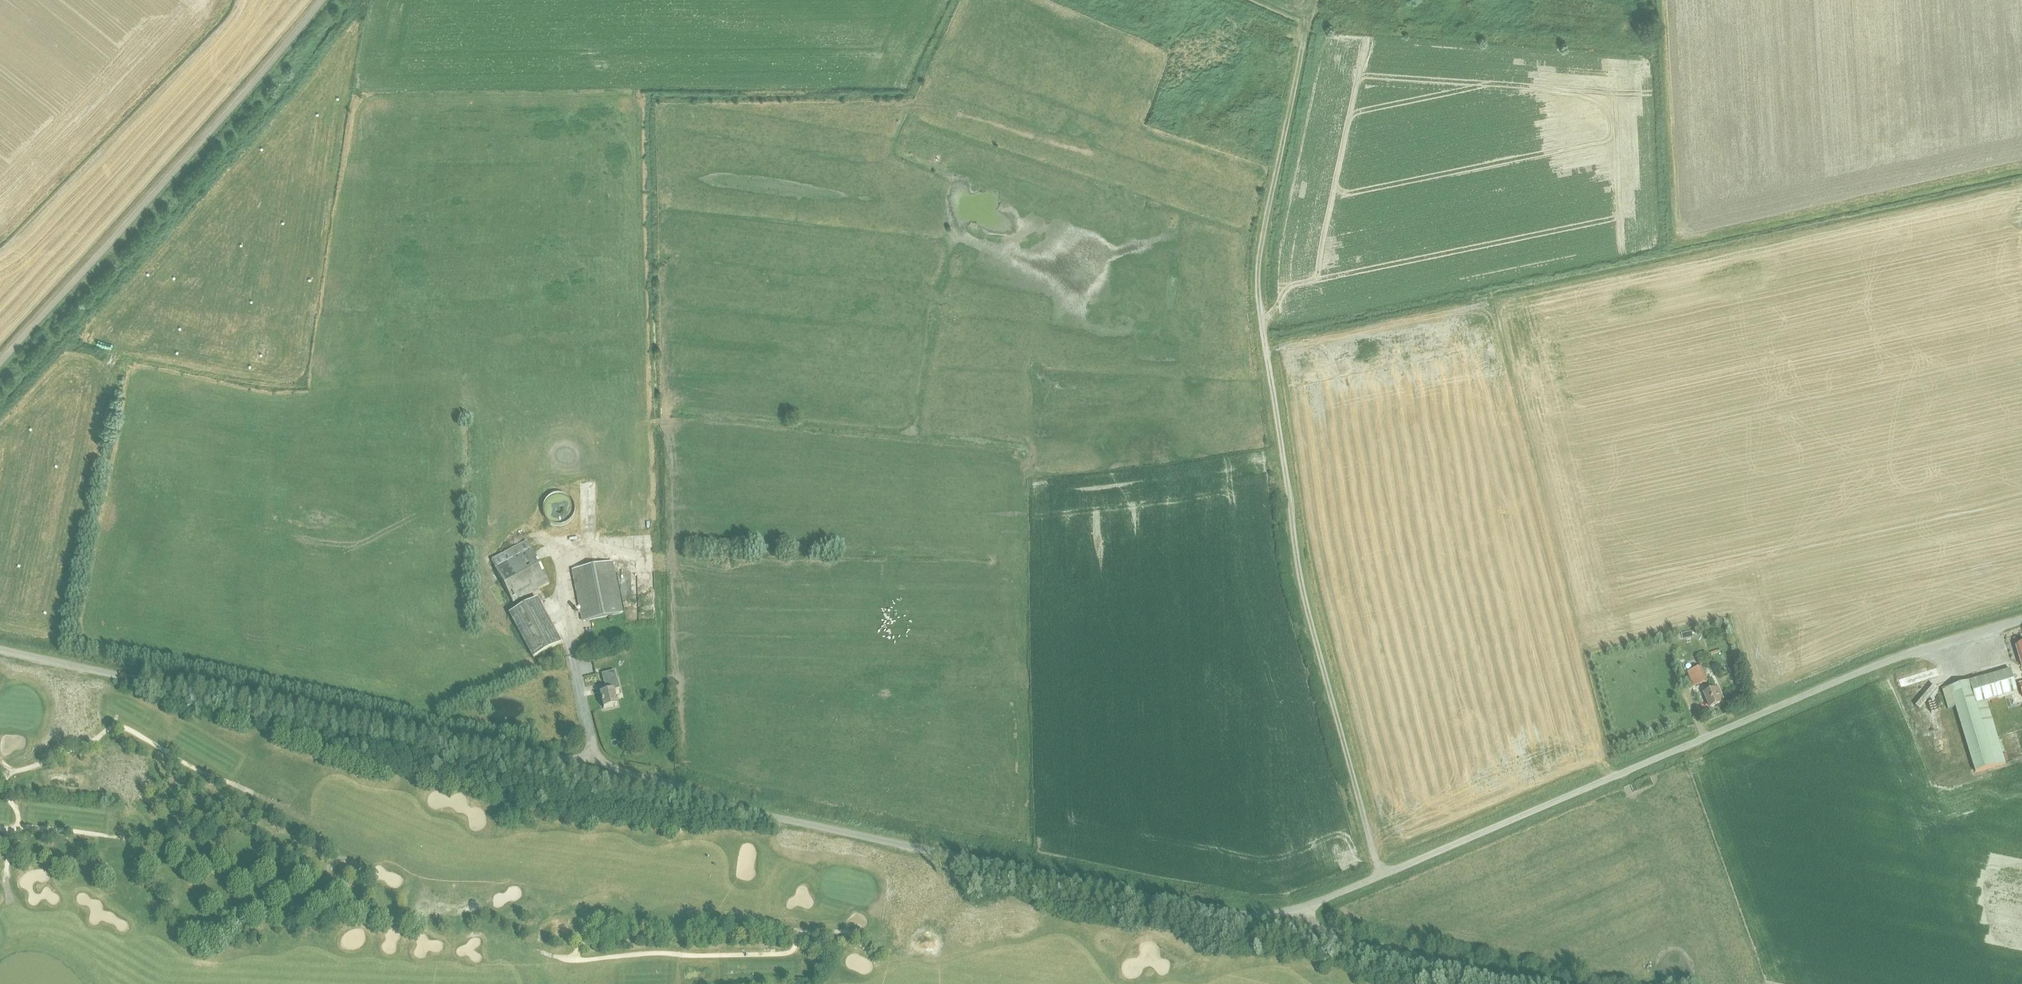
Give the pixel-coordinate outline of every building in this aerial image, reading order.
[(573,508),(572,503),(570,499),(566,495),(562,493),(557,492),(552,493),(548,495),(544,498),(542,502),(541,507),(541,512),(543,516),(546,520),(549,523),(554,525),(559,525),(563,524),(568,521),(571,517),(573,513),(573,508)] [(548,583),(525,540),(489,560),(512,602),(548,583)] [(583,622),(622,614),(611,562),(572,570),(583,622)] [(560,643),(536,599),(509,613),(533,658),(560,643)] [(635,609),(625,610),(626,620),(636,619),(635,609)] [(1700,653),(1695,656),(1697,661),(1703,659),(1702,658),(1706,657),(1705,652),(1701,654),(1700,653)] [(1703,659),(1697,661),(1699,666),(1707,662),(1705,658),(1703,659)] [(1706,682),(1700,668),(1694,670),(1695,674),(1690,676),(1694,687),(1706,682)] [(2010,670),(1949,688),(1941,691),(1947,710),(1955,707),(1975,773),(2005,764),(1986,701),(2017,692),(2010,670)] [(613,691),(619,689),(617,679),(616,679),(614,671),(601,674),(603,683),(604,682),(606,692),(599,693),(603,709),(617,706),(613,691)] [(1710,708),(1723,702),(1718,688),(1704,694),(1710,708)] [(1942,730),(1936,732),(1945,759),(1951,756),(1942,730)]
